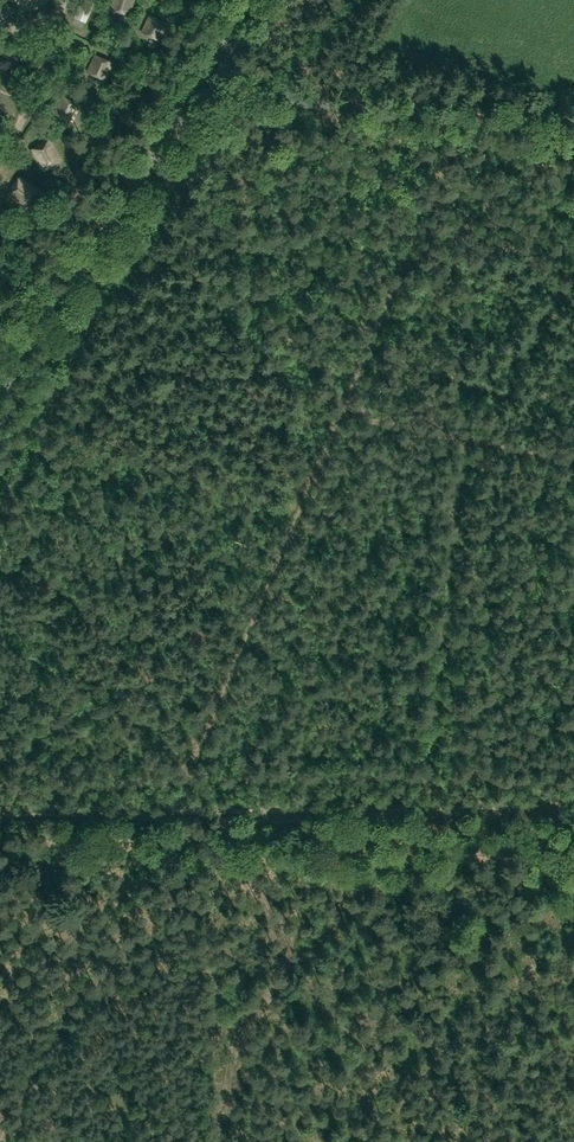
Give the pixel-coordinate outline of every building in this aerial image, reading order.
[(99,6),(84,0),(77,14),(93,21),(99,6)] [(130,15),(134,0),(113,0),(110,10),(130,15)] [(159,40),(167,23),(149,15),(141,32),(159,40)] [(105,82),(113,63),(94,55),(86,74),(105,82)] [(73,122),(81,104),(65,97),(57,115),(73,122)] [(49,140),(31,151),(42,171),(61,161),(49,140)] [(19,178),(7,195),(26,209),(39,191),(19,178)]
